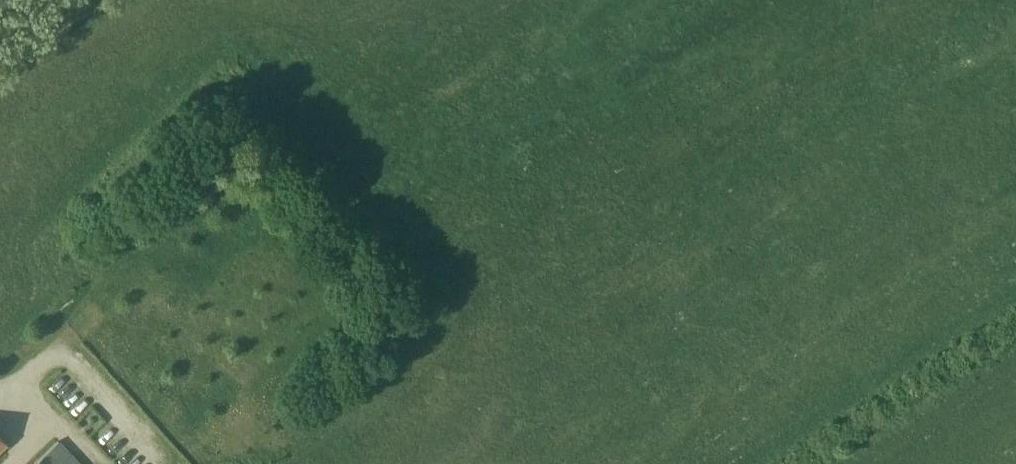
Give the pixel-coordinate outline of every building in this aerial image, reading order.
[(9,444),(0,435),(0,452),(9,444)] [(59,440),(34,463),(81,463),(59,440)]
